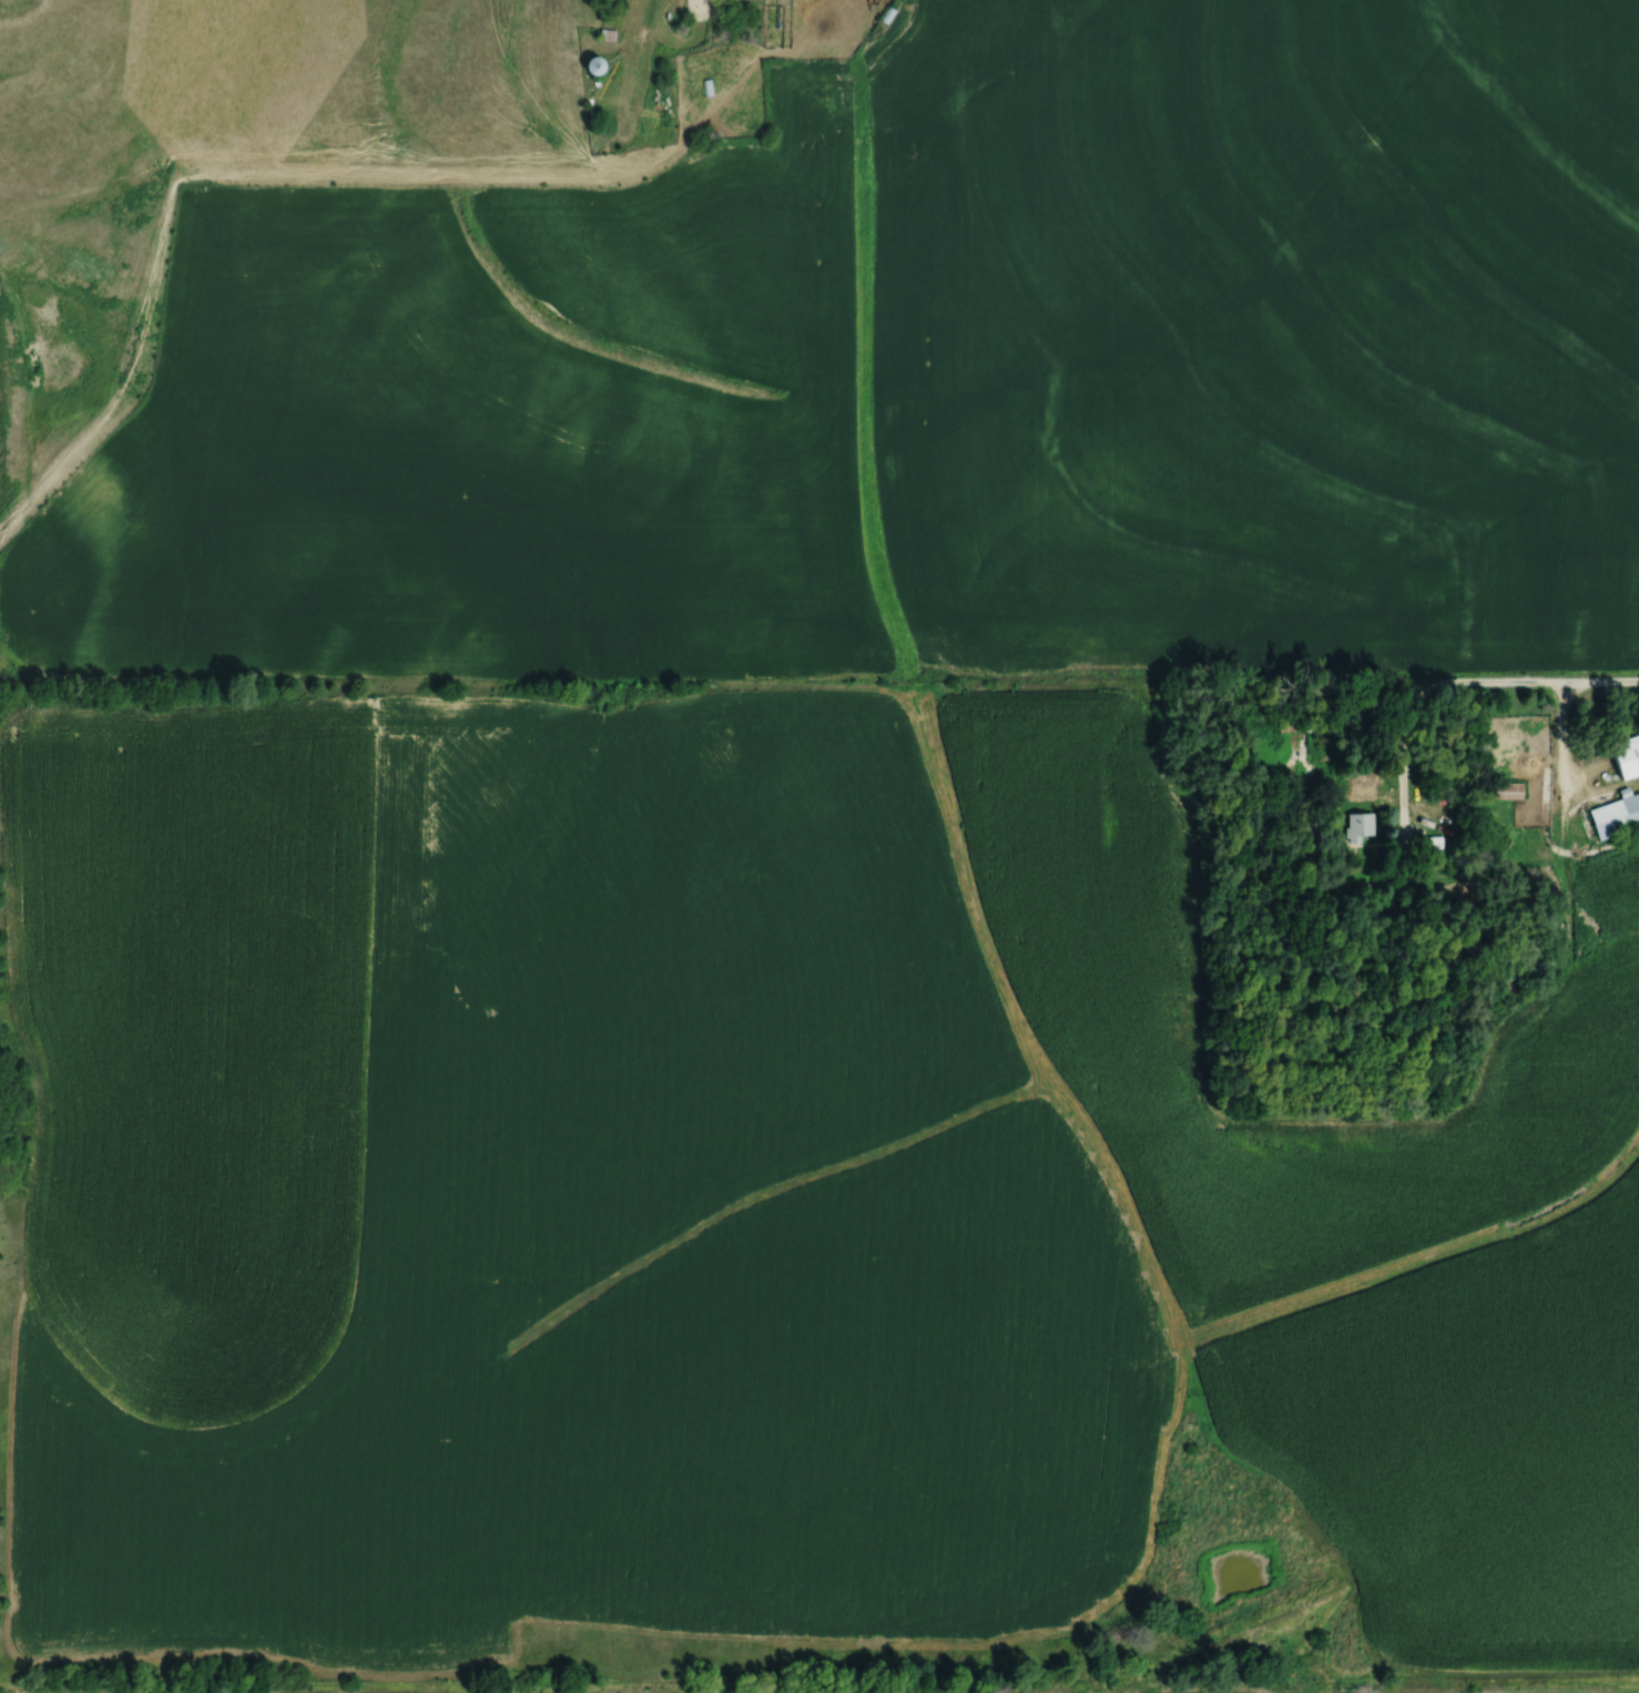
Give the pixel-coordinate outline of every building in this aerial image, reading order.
[(588,75),(602,71),(599,56),(584,60),(588,75)] [(1609,743),(1621,780),(1638,774),(1638,734),(1609,743)] [(1523,799),(1523,783),(1484,783),(1484,799),(1523,799)] [(1588,805),(1597,835),(1638,824),(1638,791),(1588,805)] [(1361,843),(1361,835),(1374,835),(1374,814),(1347,814),(1347,843),(1361,843)] [(1443,837),(1425,837),(1425,851),(1443,851),(1443,837)]
